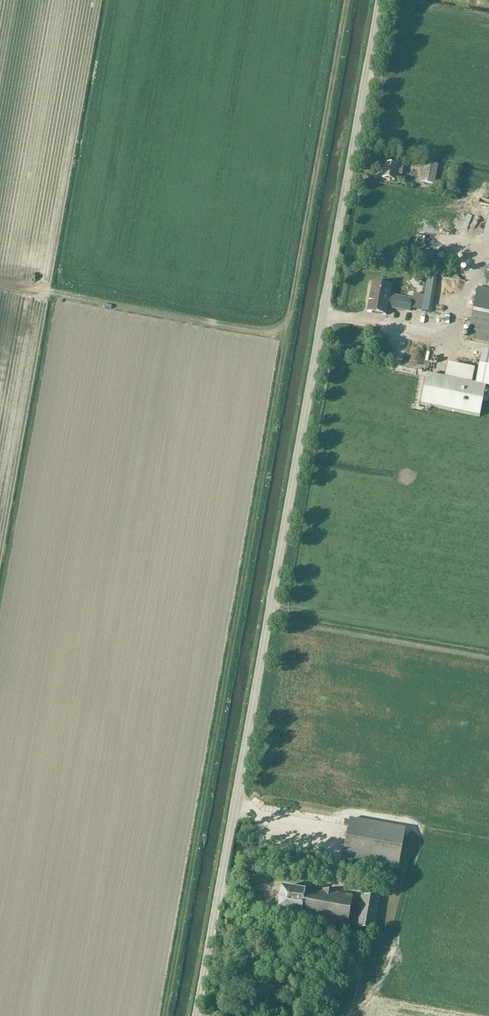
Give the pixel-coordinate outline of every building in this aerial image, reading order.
[(438,166),(432,165),(425,163),(421,183),(434,185),(438,166)] [(403,168),(397,167),(385,165),(383,179),(395,181),(396,175),(402,176),(403,168)] [(479,256),(486,258),(488,250),(488,228),(479,256)] [(424,295),(422,311),(431,313),(437,276),(427,274),(424,295)] [(373,284),(368,312),(386,315),(388,307),(389,295),(391,287),(373,284)] [(478,288),(467,339),(488,343),(488,290),(478,288)] [(456,308),(457,291),(443,290),(442,307),(456,308)] [(397,296),(394,308),(410,311),(413,299),(397,296)] [(427,375),(421,405),(480,417),(486,387),(488,388),(488,353),(482,352),(476,385),(427,375)] [(398,870),(405,830),(350,820),(343,859),(398,870)] [(347,932),(350,914),(353,896),(306,887),(305,894),(281,889),(277,913),(301,917),(299,924),(347,932)] [(379,899),(370,898),(361,896),(355,929),(374,931),(379,899)]
